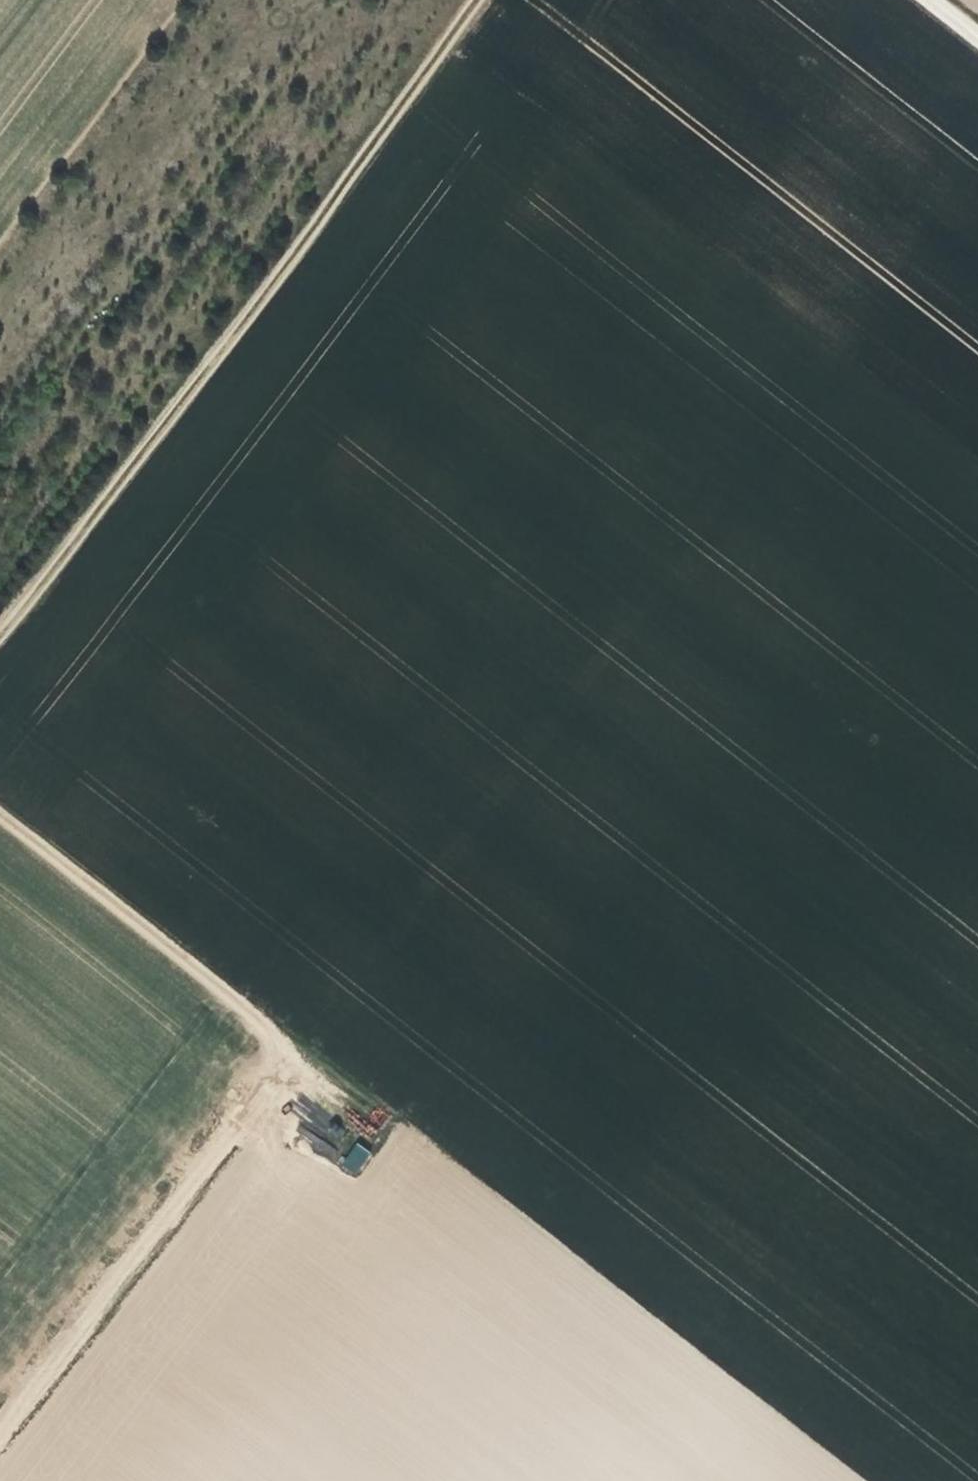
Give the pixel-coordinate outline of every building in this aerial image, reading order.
[(356,1142),(340,1166),(355,1176),(372,1152),(356,1142)]
